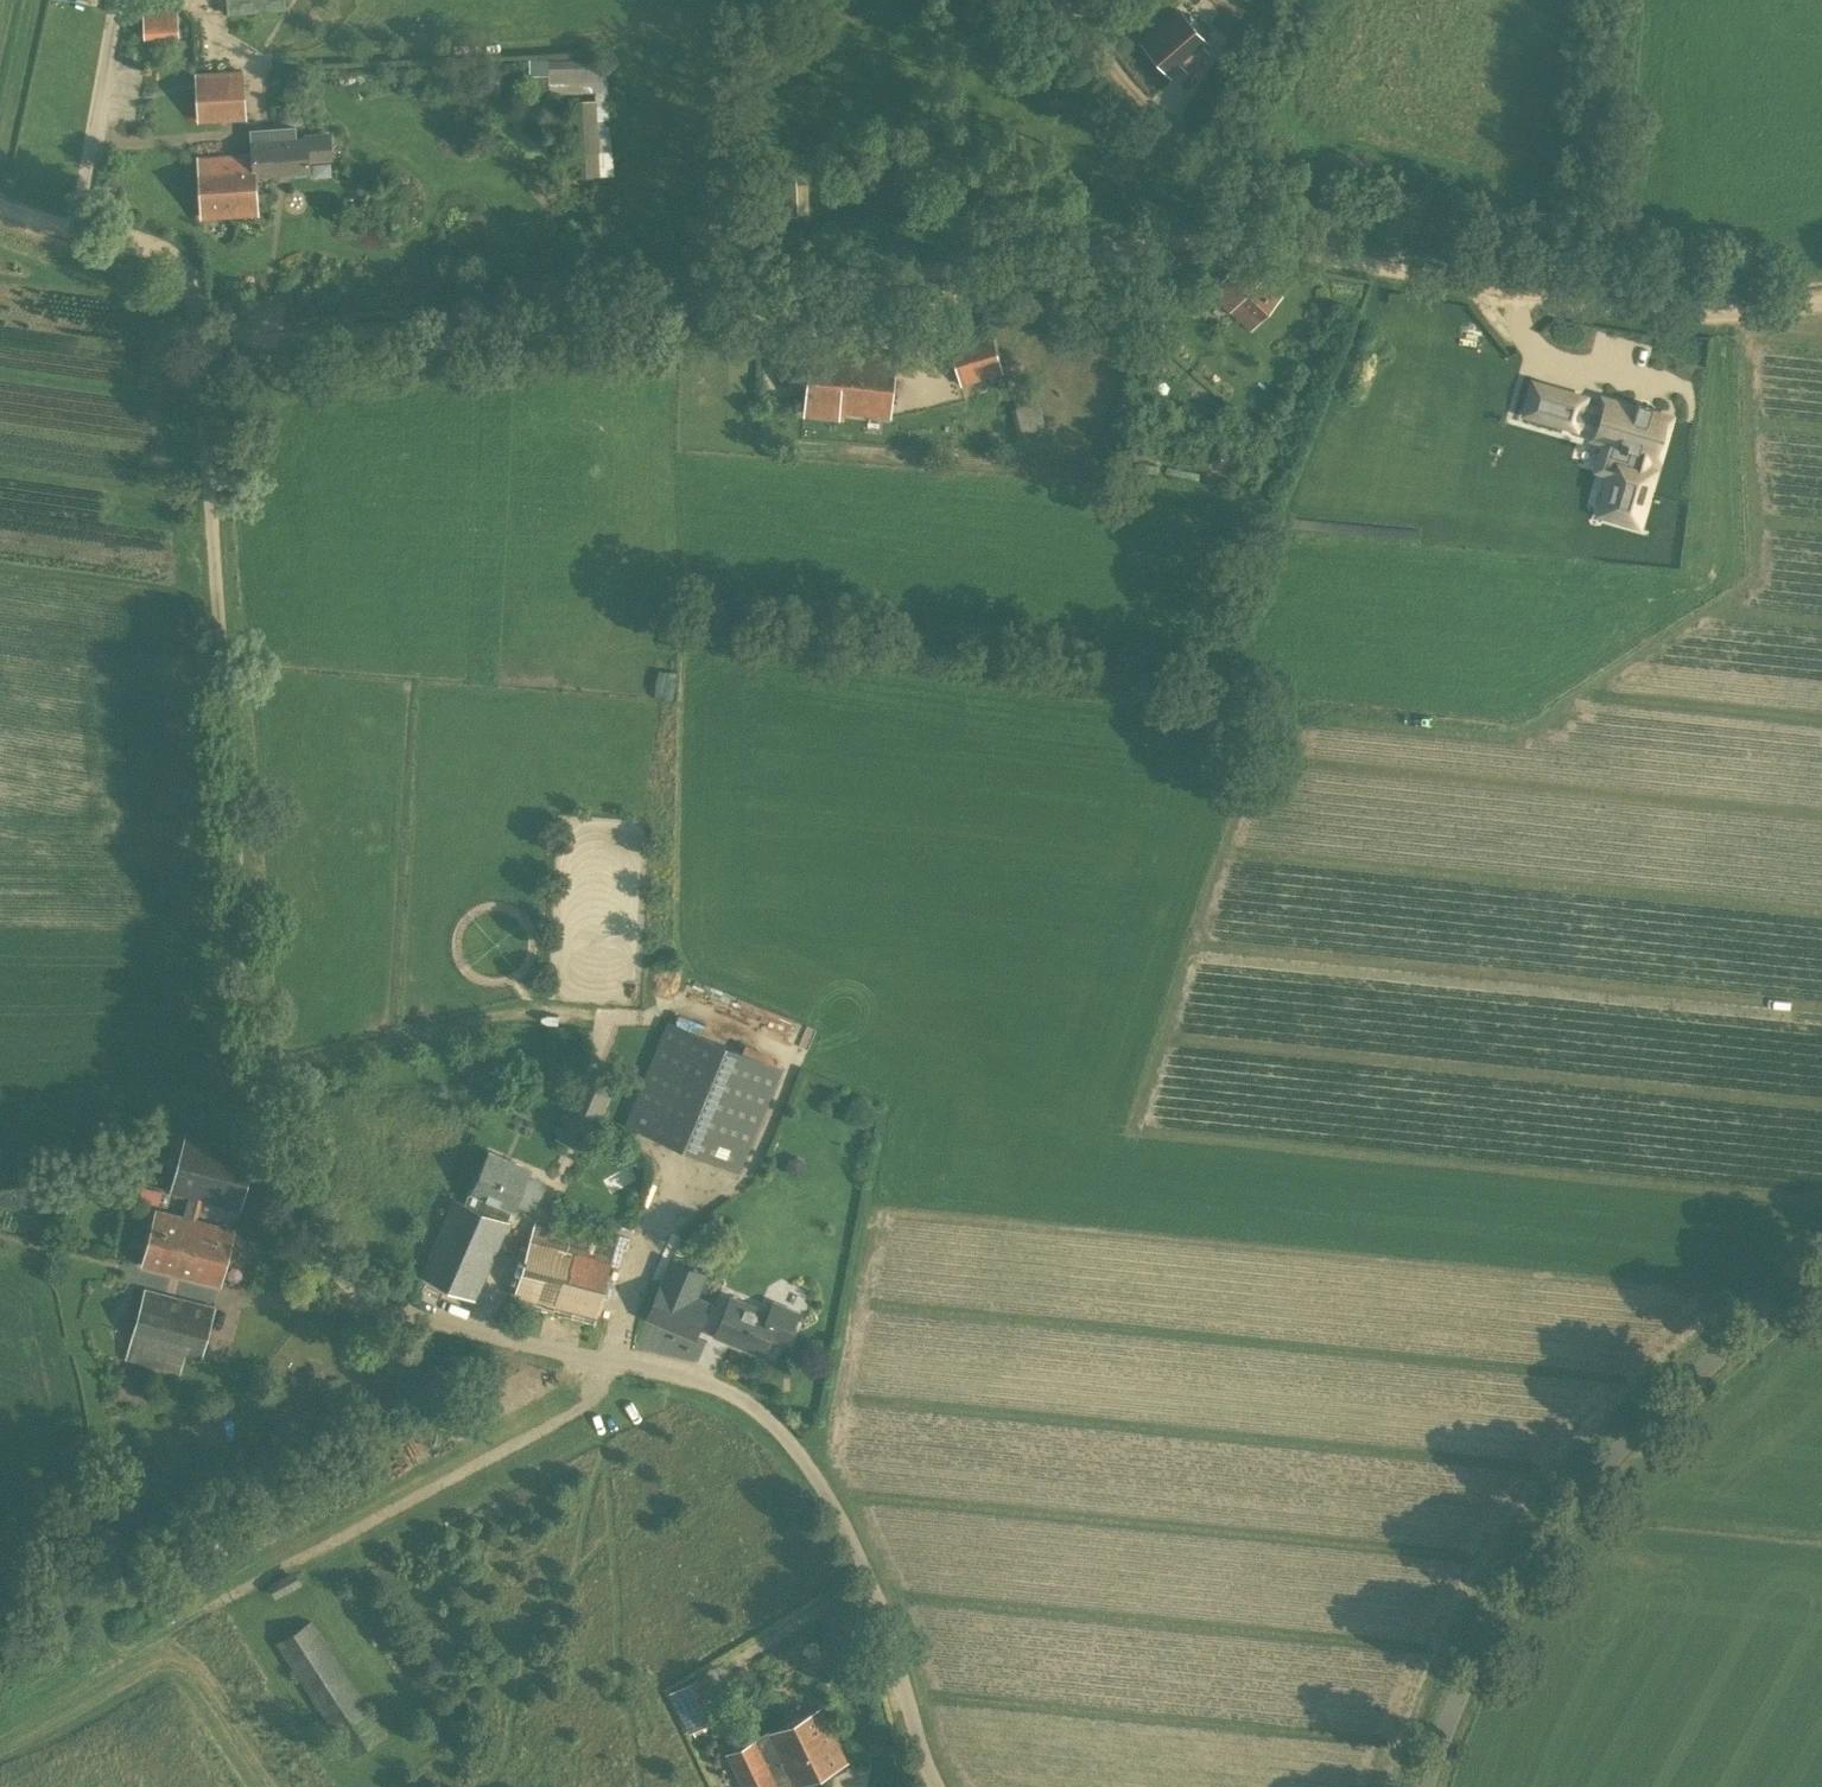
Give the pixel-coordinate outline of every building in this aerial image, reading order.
[(288,0),(229,0),(230,10),(288,7),(288,0)] [(1172,36),(1157,49),(1184,80),(1223,46),(1196,16),(1194,17),(1183,4),(1161,24),(1172,36)] [(147,33),(183,32),(182,7),(146,9),(147,33)] [(579,175),(615,173),(609,59),(535,63),(537,92),(574,90),(579,175)] [(225,120),(245,119),(246,119),(246,116),(244,69),(196,71),(198,121),(225,120)] [(253,171),(254,171),(310,167),(309,161),(333,160),(331,133),(303,135),(304,136),(252,140),(253,153),(252,153),(253,171)] [(253,171),(252,153),(198,157),(202,214),(257,210),(254,171),(253,171)] [(797,184),(797,177),(783,177),(783,184),(768,185),(769,214),(809,212),(807,183),(797,184)] [(1283,292),(1242,256),(1210,292),(1251,329),(1283,292)] [(1133,289),(1142,290),(1143,283),(1134,282),(1133,289)] [(1002,372),(990,328),(949,340),(961,385),(1002,372)] [(804,413),(839,416),(840,412),(890,416),(895,354),(810,346),(804,413)] [(1532,383),(1523,414),(1574,429),(1576,423),(1591,428),(1590,433),(1619,441),(1617,446),(1631,451),(1624,477),(1614,474),(1603,515),(1637,525),(1653,470),(1643,467),(1647,455),(1658,458),(1670,418),(1634,407),(1635,404),(1619,399),(1619,403),(1600,397),(1597,409),(1582,405),(1584,398),(1532,383)] [(1010,407),(1017,432),(1045,424),(1038,399),(1010,407)] [(638,1128),(700,1155),(721,1164),(739,1172),(782,1068),(668,1020),(667,1023),(626,1123),(638,1128)] [(555,1136),(586,1150),(612,1095),(609,1094),(617,1076),(589,1063),(555,1136)] [(188,1197),(185,1209),(199,1213),(202,1200),(240,1209),(256,1152),(185,1133),(169,1192),(188,1197)] [(476,1207),(456,1199),(424,1274),(473,1296),(506,1220),(505,1219),(511,1207),(513,1207),(530,1168),(489,1151),(473,1190),(482,1194),(476,1207)] [(142,1263),(183,1274),(197,1220),(199,1213),(185,1209),(183,1216),(157,1209),(142,1263)] [(197,1220),(183,1274),(220,1284),(234,1229),(197,1220)] [(548,1231),(534,1228),(533,1234),(514,1296),(595,1318),(613,1254),(546,1236),(548,1231)] [(675,1284),(660,1319),(694,1334),(709,1299),(695,1293),(702,1277),(684,1270),(678,1285),(675,1284)] [(126,1359),(180,1373),(185,1355),(201,1359),(215,1305),(145,1287),(126,1359)] [(767,1312),(731,1297),(716,1332),(763,1352),(769,1337),(786,1344),(800,1310),(773,1298),(767,1312)] [(215,1414),(190,1424),(202,1452),(226,1442),(215,1414)] [(313,1619),(277,1641),(350,1755),(385,1732),(313,1619)] [(714,1720),(718,1718),(697,1677),(669,1691),(689,1732),(693,1731),(695,1735),(716,1724),(714,1720)] [(845,1761),(820,1709),(729,1754),(745,1786),(767,1786),(790,1776),(795,1785),(845,1761)]
